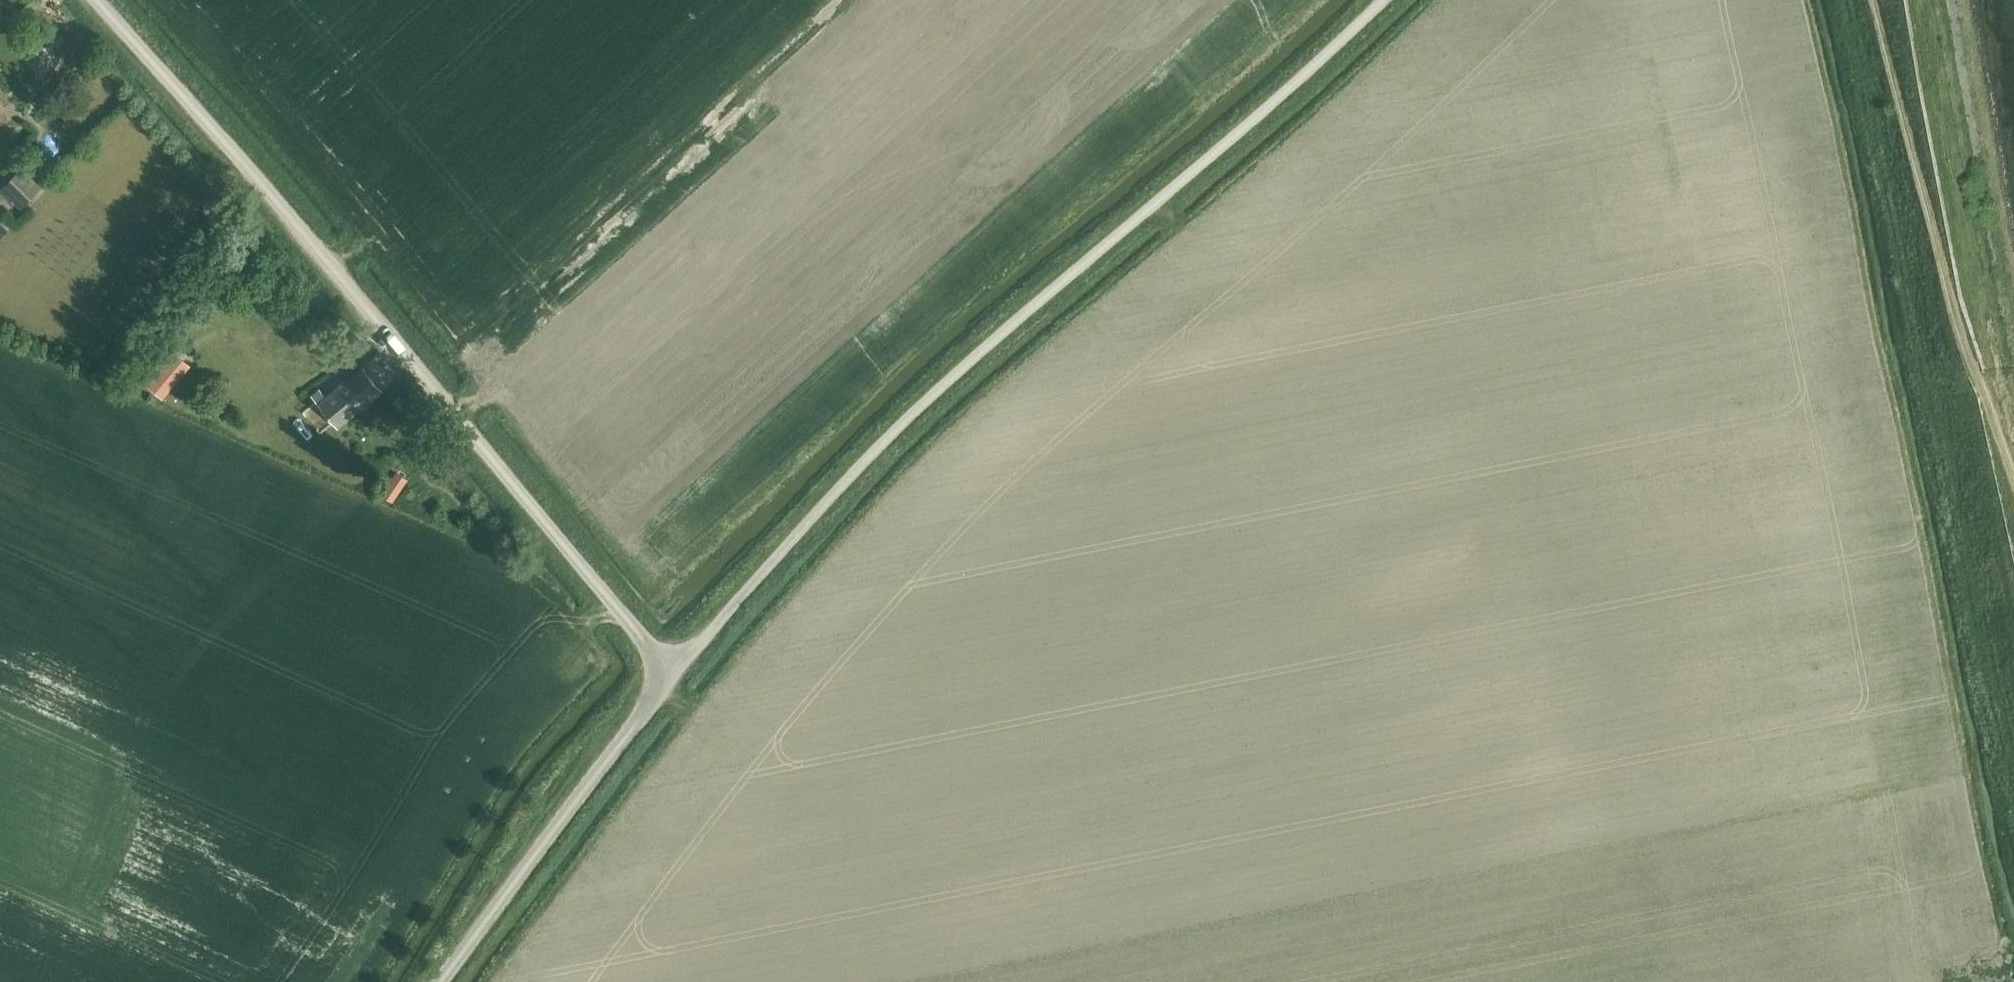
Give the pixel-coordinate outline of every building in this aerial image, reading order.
[(27,208),(44,191),(40,187),(50,178),(30,158),(0,188),(0,190),(19,209),(24,204),(27,208)] [(162,397),(189,365),(181,359),(174,353),(147,384),(162,397)] [(385,364),(378,369),(370,359),(327,396),(320,387),(308,397),(336,431),(390,385),(384,378),(391,372),(385,364)] [(380,494),(392,501),(407,478),(395,471),(380,494)]
